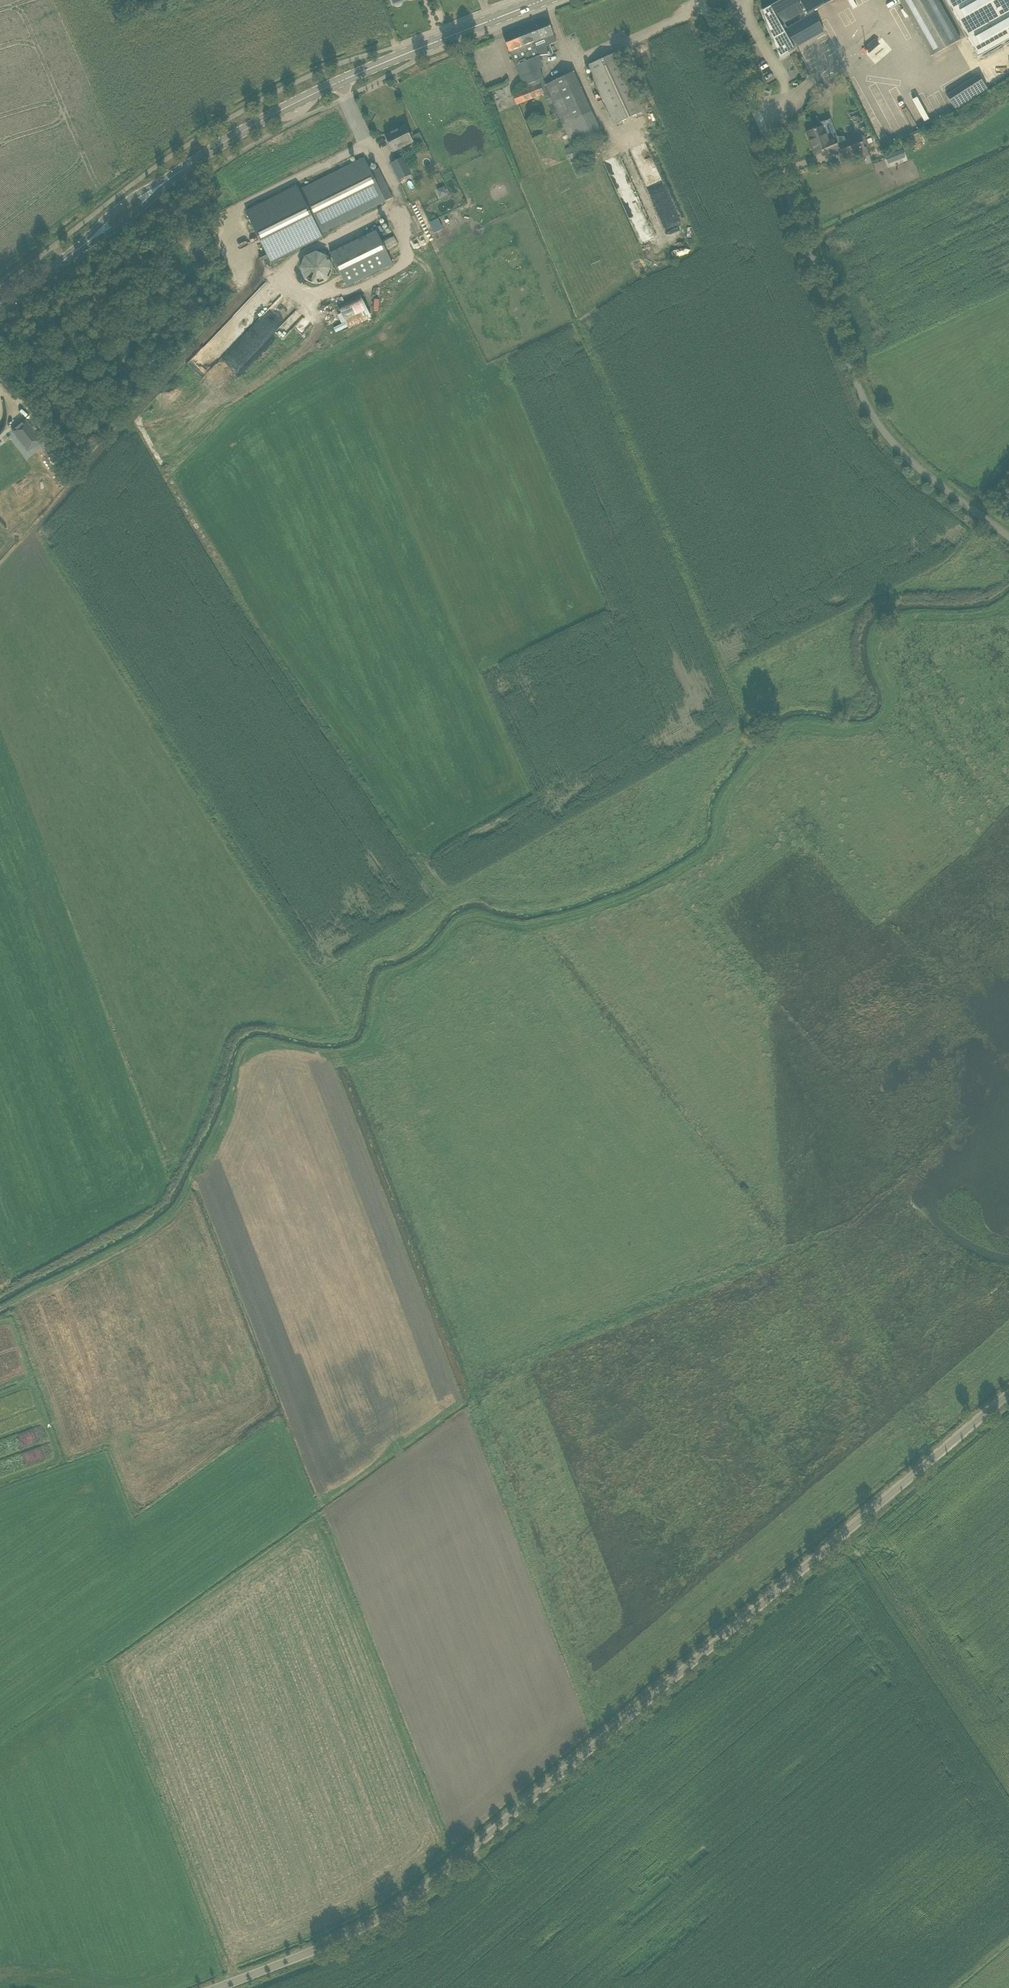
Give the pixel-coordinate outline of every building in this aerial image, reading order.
[(824,31),(813,11),(833,0),(781,0),(762,11),(775,44),(777,43),(779,47),(776,48),(780,58),(795,49),(794,48),(824,31)] [(931,56),(961,40),(938,0),(899,0),(931,56)] [(977,57),(1008,40),(1008,0),(945,0),(977,57)] [(553,34),(554,34),(547,18),(503,35),(519,77),(522,76),(526,85),(525,85),(526,89),(512,95),(517,105),(544,95),(549,105),(553,104),(556,113),(550,115),(553,121),(559,118),(562,126),(592,113),(574,72),(545,85),(543,79),(544,78),(538,64),(529,67),(526,61),(540,55),(551,54),(547,45),(556,42),(553,34)] [(879,60),(891,48),(883,38),(880,41),(870,31),(858,42),(873,58),(875,56),(879,60)] [(756,43),(748,48),(762,71),(770,66),(756,43)] [(587,65),(614,124),(643,111),(616,52),(587,65)] [(955,109),(988,88),(979,75),(946,95),(955,109)] [(406,126),(385,136),(393,152),(414,142),(406,126)] [(823,127),(807,133),(815,154),(823,151),(824,155),(839,149),(835,139),(830,141),(825,126),(823,127)] [(846,141),(839,143),(841,148),(844,156),(863,149),(858,136),(846,141)] [(586,152),(581,142),(565,149),(569,159),(586,152)] [(897,152),(885,156),(887,162),(899,158),(897,152)] [(321,233),(386,201),(364,157),(299,190),(298,187),(246,213),(271,262),(322,236),(321,233)] [(390,164),(399,181),(412,174),(403,157),(390,164)] [(437,190),(440,198),(447,195),(444,187),(437,190)] [(648,218),(633,225),(641,243),(656,236),(648,218)] [(330,253),(346,287),(392,264),(376,230),(330,253)] [(332,260),(306,249),(295,274),(321,286),(332,260)] [(218,384),(250,362),(269,333),(286,322),(296,306),(281,295),(265,319),(244,333),(239,341),(226,333),(219,338),(216,342),(199,354),(195,351),(187,363),(194,372),(201,377),(215,368),(211,373),(218,384)] [(335,307),(346,329),(371,318),(360,295),(335,307)] [(25,421),(12,431),(27,450),(40,440),(25,421)]
